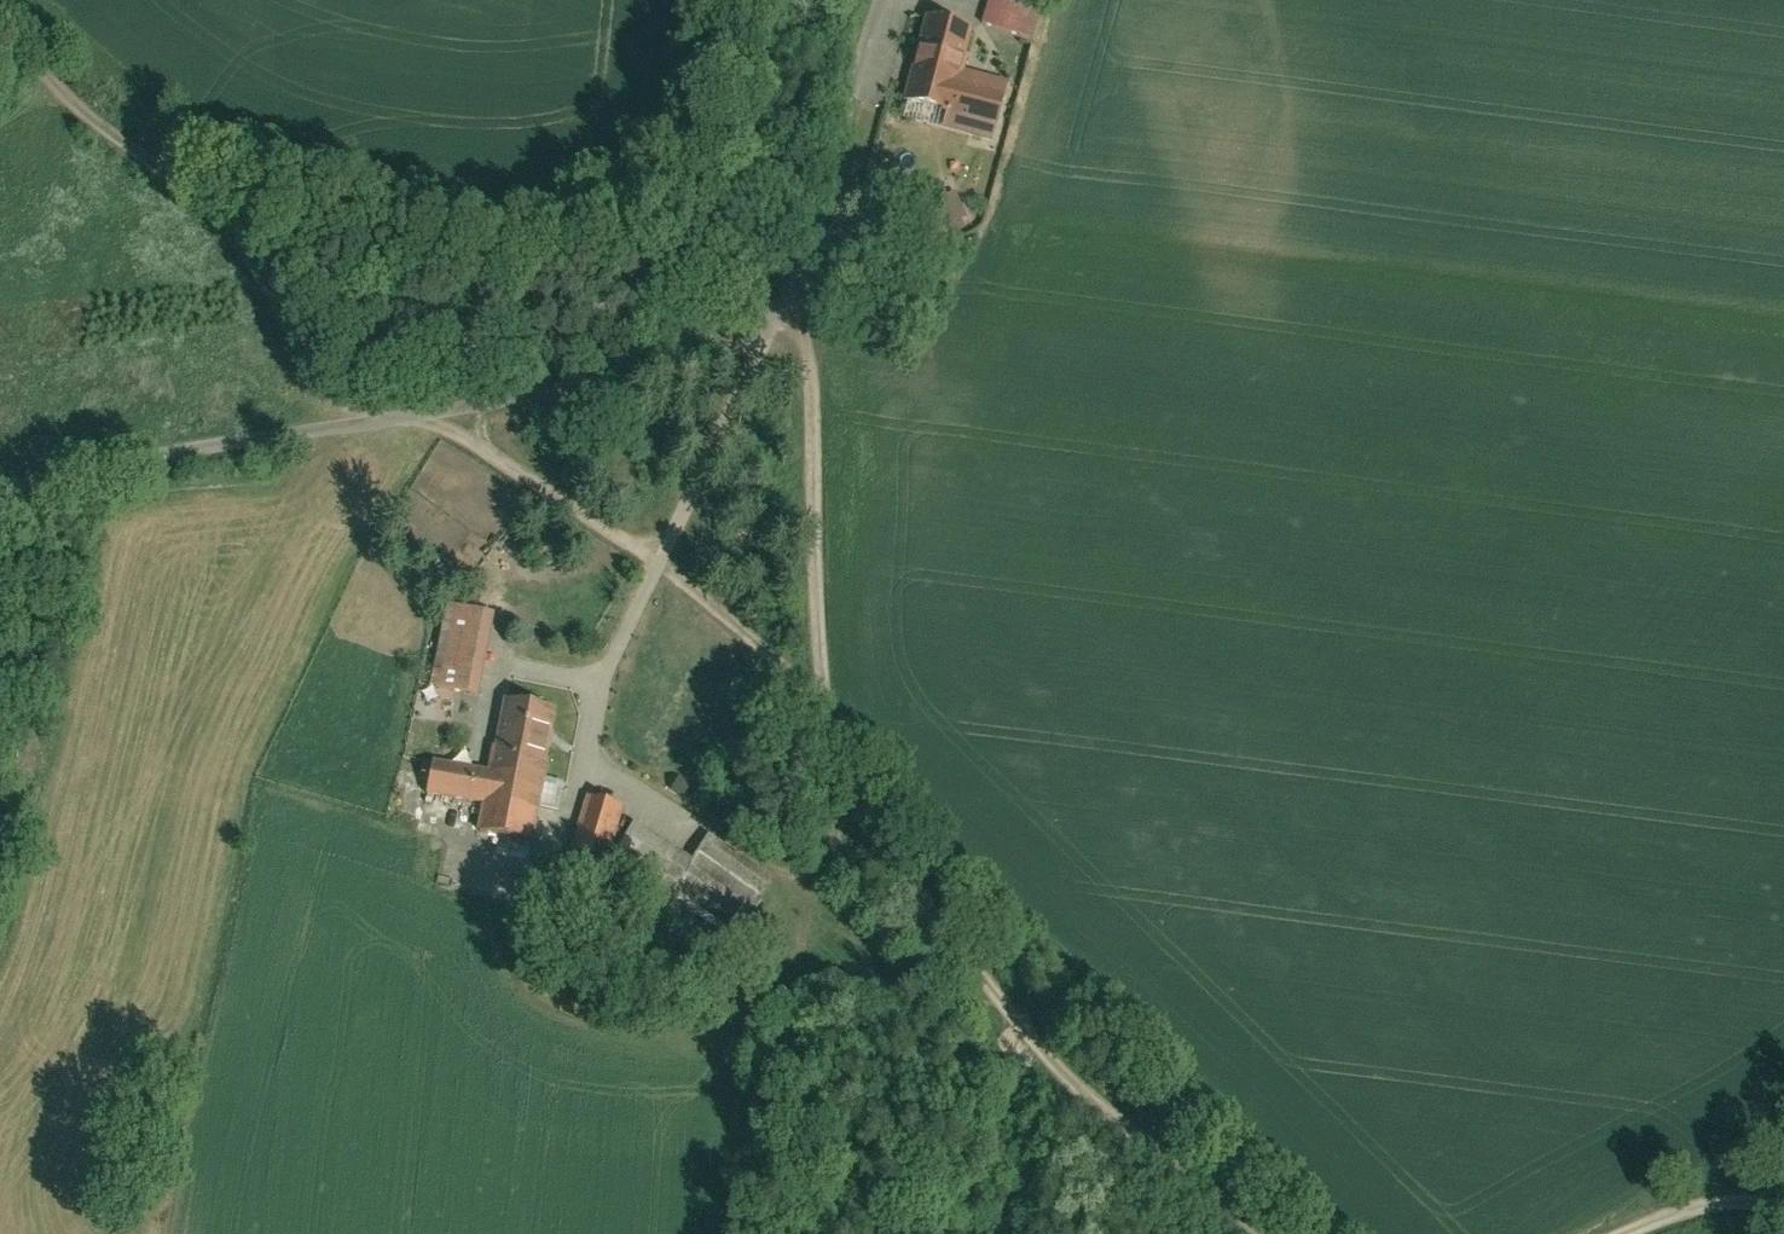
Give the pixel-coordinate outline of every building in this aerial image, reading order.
[(986,21),(1030,34),(1039,0),(992,0),(986,21)] [(973,24),(925,14),(906,102),(954,112),(963,71),(973,24)] [(995,138),(1007,80),(963,71),(954,112),(950,129),(995,138)] [(960,190),(935,201),(945,225),(970,215),(960,190)] [(477,695),(491,612),(443,604),(429,687),(477,695)] [(534,839),(554,708),(498,699),(487,769),(481,802),(477,830),(534,839)] [(481,802),(487,769),(429,760),(424,793),(481,802)] [(621,804),(586,795),(574,846),(609,854),(621,804)] [(681,850),(634,823),(621,845),(668,872),(681,850)] [(733,859),(718,901),(734,907),(730,919),(752,928),(766,889),(733,877),(744,846),(714,835),(708,850),(733,859)]
